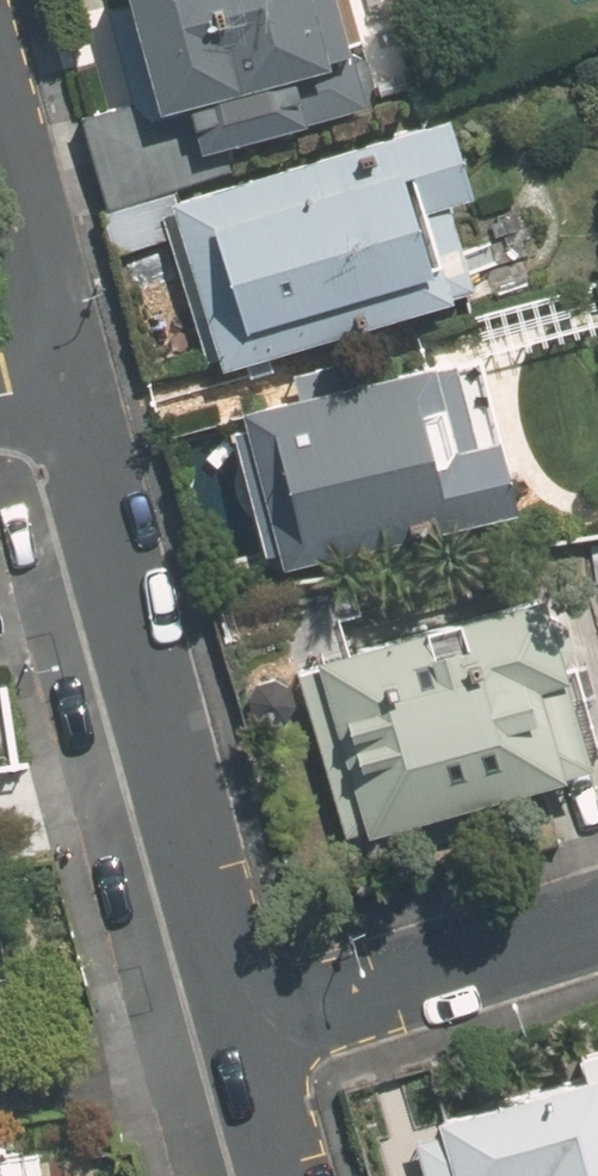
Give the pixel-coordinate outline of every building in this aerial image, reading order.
[(76,109),(104,203),(221,168),(213,138),(360,95),(345,49),(356,45),(343,0),(125,0),(126,2),(107,9),(133,93),(76,109)] [(452,121),(166,204),(213,368),(450,300),(447,294),(468,289),(444,204),(473,198),(452,121)] [(278,555),(282,569),(511,516),(495,447),(487,449),(470,371),(448,374),(447,369),(360,388),(353,363),(288,378),(293,403),(248,414),(250,429),(232,432),(261,558),(278,555)] [(417,633),(324,658),(327,667),(290,677),(333,843),(370,834),(372,839),(577,784),(553,692),(560,689),(539,607),(538,603),(452,627),(459,650),(440,653),(423,658),(417,633)] [(429,1119),(432,1132),(410,1138),(422,1175),(597,1175),(597,1045),(565,1054),(572,1076),(429,1119)] [(27,1154),(0,1159),(0,1175),(29,1175),(27,1154)]
